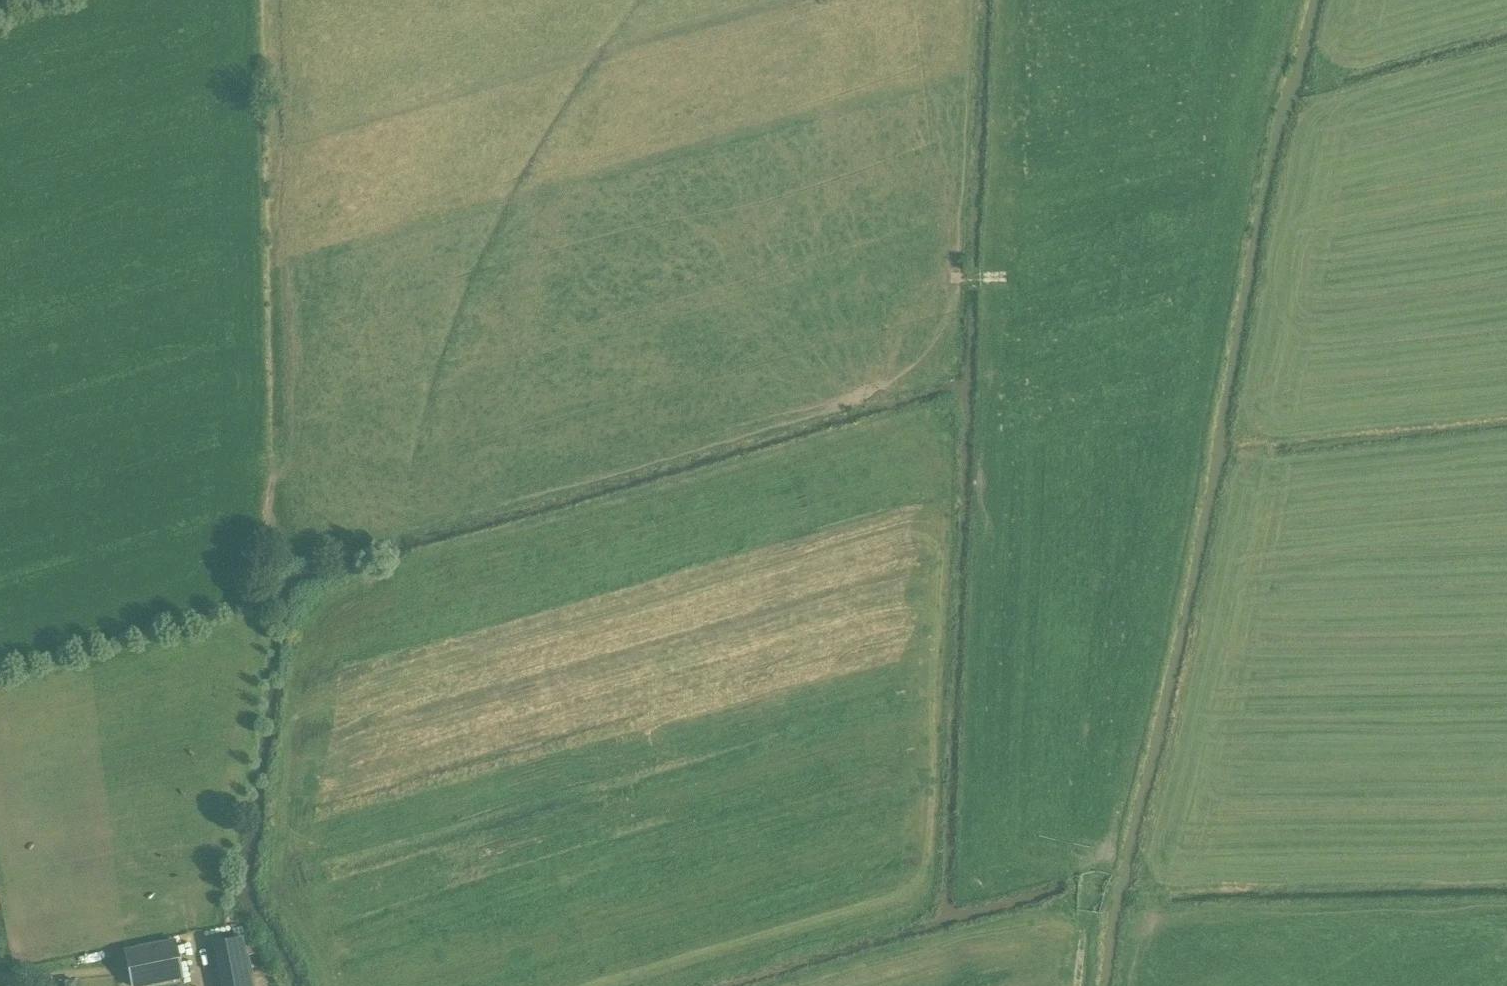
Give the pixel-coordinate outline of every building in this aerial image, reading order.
[(213,943),(221,985),(253,985),(244,937),(213,943)] [(176,941),(126,951),(133,985),(136,985),(183,977),(176,941)]
